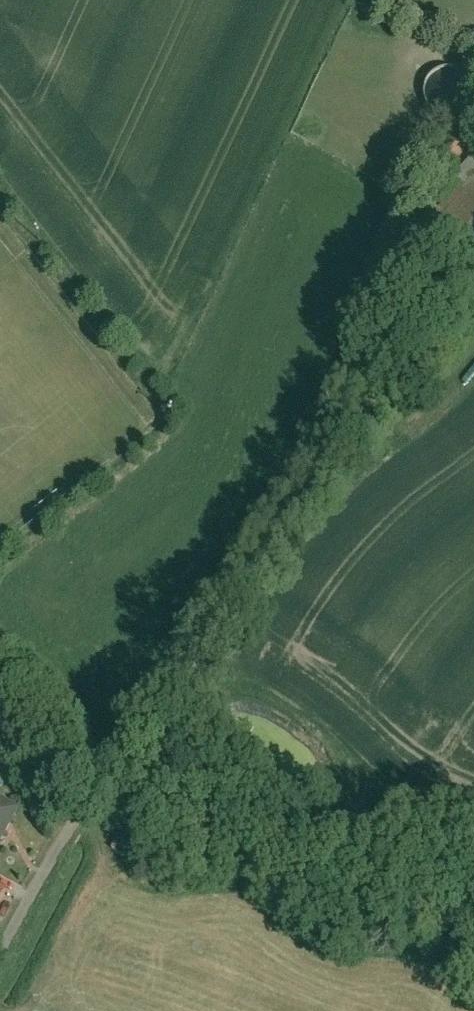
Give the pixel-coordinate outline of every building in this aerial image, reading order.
[(458,120),(465,116),(470,109),(473,101),(473,93),(470,85),(465,79),(458,74),(450,72),(441,73),(434,76),(428,82),(424,89),(423,98),(424,106),(428,113),(434,118),(442,122),(450,122),(458,120)] [(439,221),(469,245),(473,239),(473,178),(439,221)] [(16,811),(0,803),(0,841),(16,811)]
